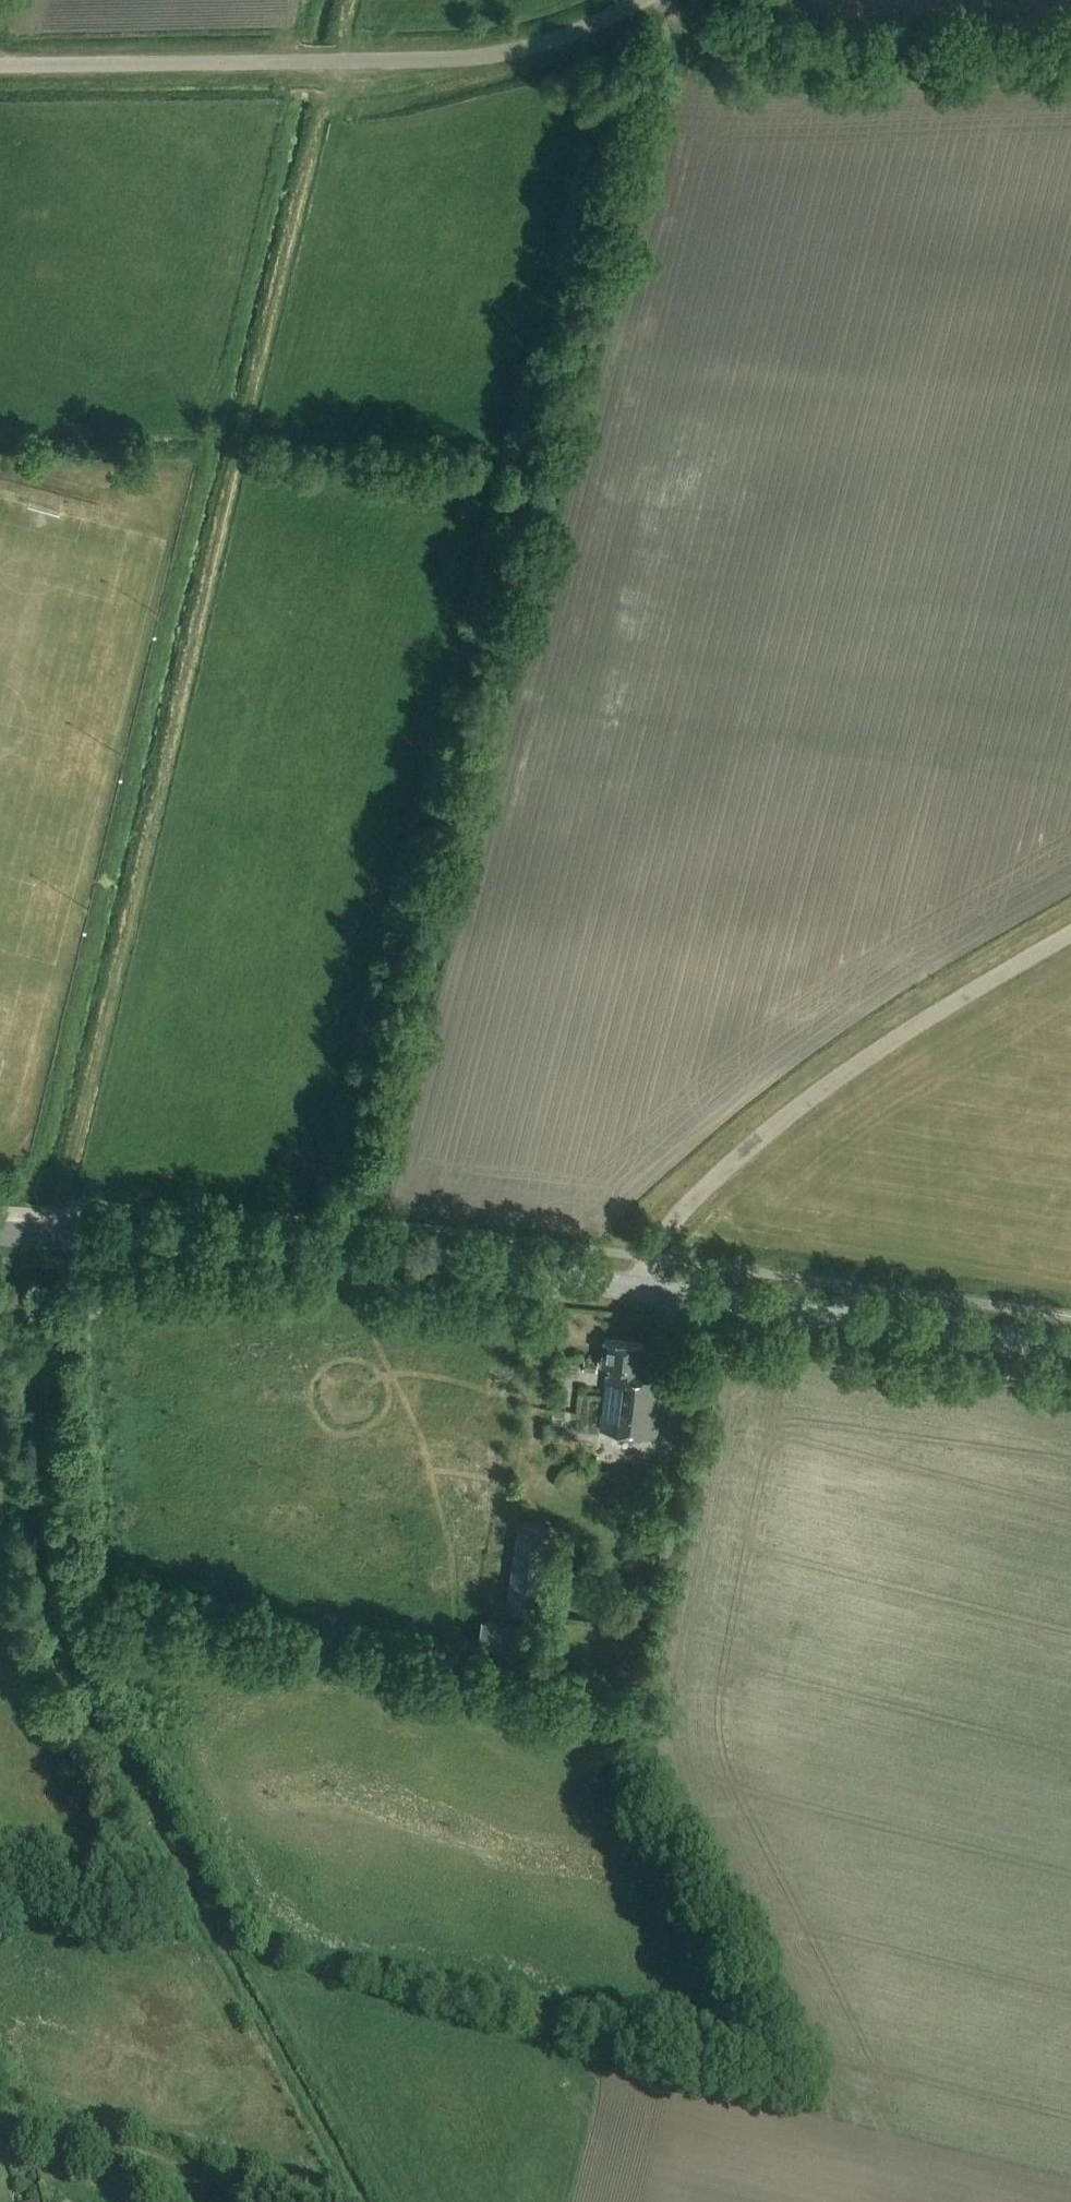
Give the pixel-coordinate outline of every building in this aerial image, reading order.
[(605,1340),(602,1366),(608,1366),(608,1371),(611,1371),(610,1376),(607,1375),(601,1431),(657,1437),(665,1372),(642,1369),(645,1345),(605,1340)] [(598,1362),(584,1361),(583,1370),(597,1372),(598,1362)] [(550,1527),(524,1523),(511,1609),(537,1614),(550,1527)] [(535,1629),(483,1621),(479,1647),(531,1655),(535,1629)]
